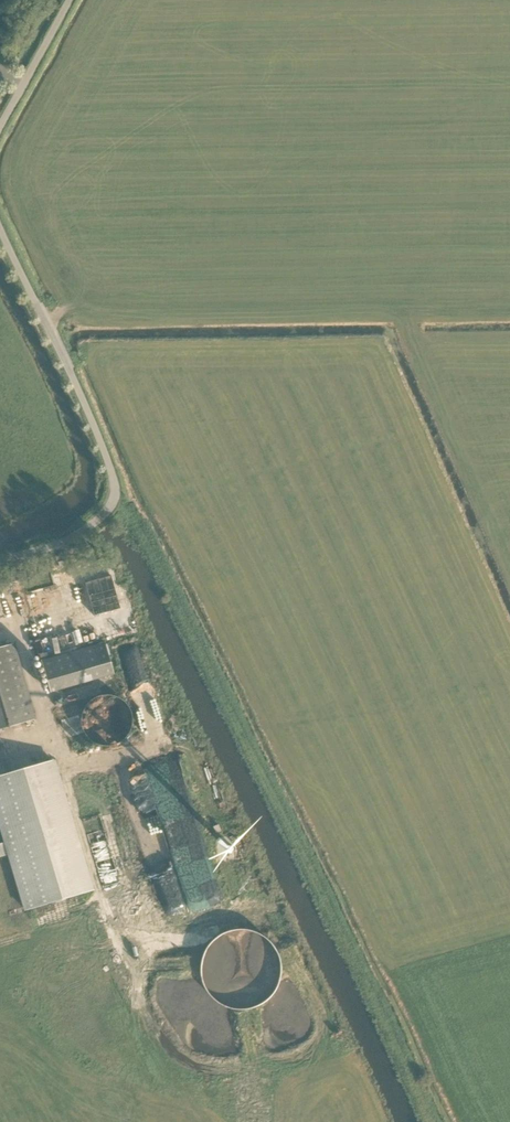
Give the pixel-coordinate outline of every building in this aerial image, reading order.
[(45,601),(44,593),(31,594),(31,602),(45,601)] [(50,693),(114,674),(104,642),(40,660),(50,693)] [(35,718),(13,644),(0,648),(0,729),(35,718)] [(94,744),(123,742),(123,736),(127,736),(126,717),(131,717),(130,699),(115,700),(115,707),(120,707),(120,714),(112,715),(113,721),(100,722),(99,719),(92,720),(94,744)] [(52,759),(0,774),(0,828),(5,845),(0,847),(0,858),(8,855),(23,909),(91,889),(52,759)] [(90,834),(104,882),(118,878),(105,830),(90,834)] [(229,1006),(260,1007),(278,1000),(278,978),(278,967),(270,946),(264,946),(264,942),(250,942),(240,946),(240,953),(235,955),(235,965),(224,969),(224,982),(224,991),(223,992),(229,1006)]
